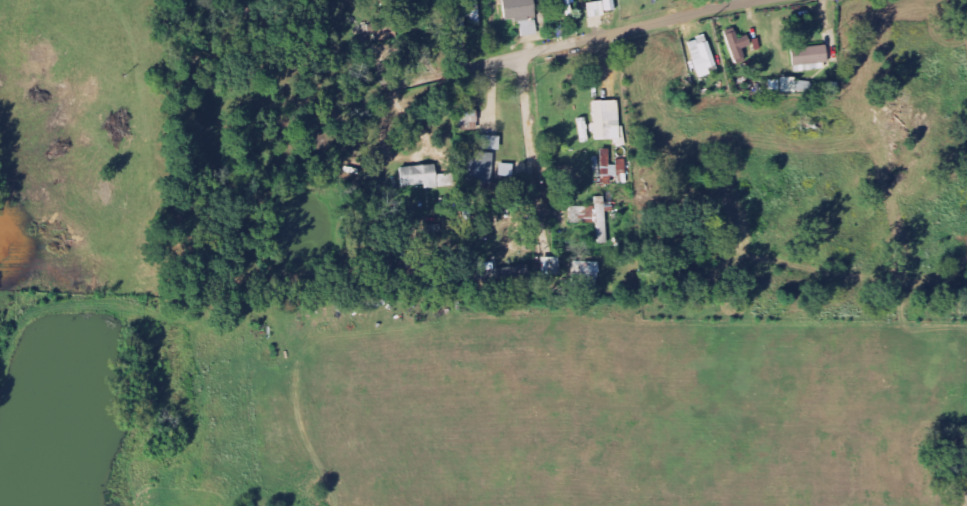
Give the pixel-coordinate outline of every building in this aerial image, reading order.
[(470,4),(463,4),(464,18),(472,17),(473,25),(481,25),(479,0),(470,0),(470,4)] [(535,0),(503,0),(506,23),(520,21),(522,37),(539,35),(535,0)] [(575,0),(552,0),(552,9),(564,8),(565,16),(572,16),(572,4),(575,4),(575,0)] [(616,0),(605,0),(605,2),(588,4),(589,19),(607,17),(606,13),(617,12),(616,0)] [(728,36),(735,63),(747,59),(744,50),(753,48),(750,36),(740,39),(738,33),(728,36)] [(717,68),(708,36),(689,42),(698,73),(717,68)] [(793,49),(794,71),(829,70),(828,48),(793,49)] [(797,80),(770,79),(770,92),(812,93),(812,86),(805,86),(805,88),(797,87),(797,80)] [(594,141),(621,140),(620,101),(593,102),(594,141)] [(478,129),(478,112),(461,113),(461,130),(478,129)] [(470,153),(469,181),(492,182),(493,154),(470,153)] [(402,168),(403,187),(425,186),(425,189),(451,188),(451,175),(437,176),(437,167),(402,168)] [(598,224),(599,243),(607,243),(606,197),(596,197),(596,207),(571,207),(571,224),(598,224)] [(599,293),(599,264),(574,263),(574,293),(599,293)] [(481,270),(482,280),(519,276),(518,266),(481,270)]
